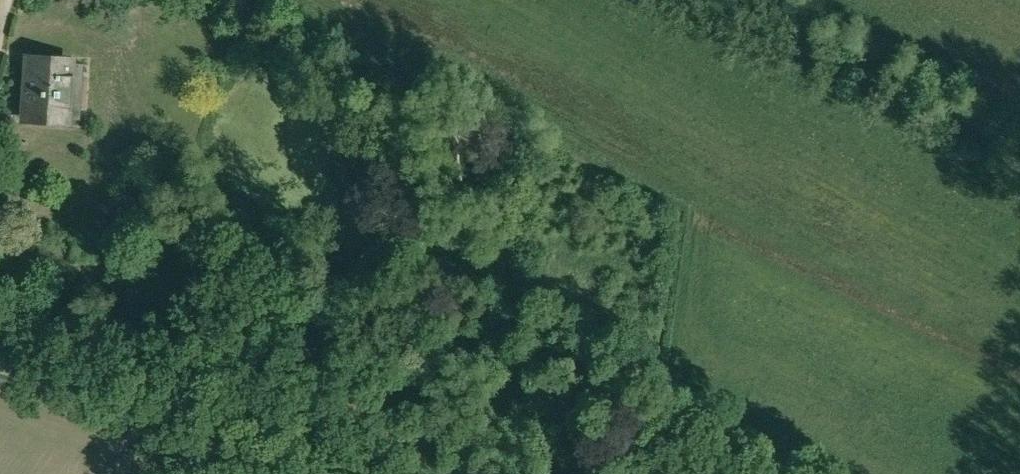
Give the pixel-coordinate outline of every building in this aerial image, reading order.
[(87,63),(31,59),(27,116),(83,119),(87,63)]
